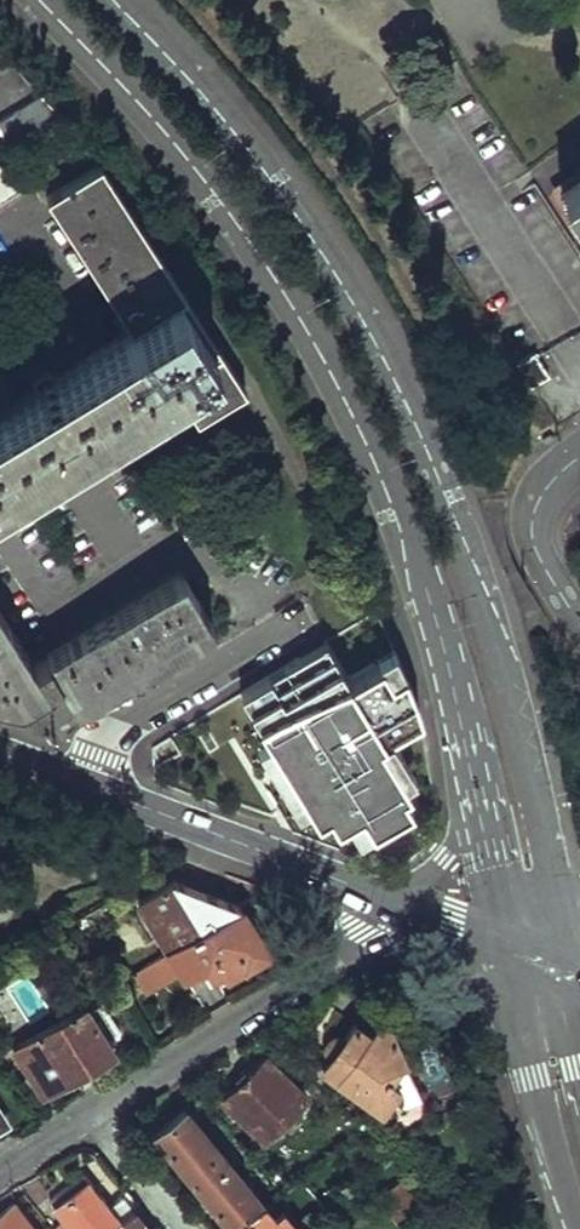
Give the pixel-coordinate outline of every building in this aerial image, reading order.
[(15,153),(0,130),(0,163),(15,153)] [(33,182),(15,153),(0,163),(0,203),(33,182)] [(172,383),(195,416),(246,384),(100,159),(46,195),(135,328),(0,411),(0,488),(172,383)] [(579,216),(579,168),(558,182),(579,216)] [(518,363),(534,386),(551,374),(536,351),(518,363)] [(19,703),(59,679),(76,703),(211,618),(180,570),(31,662),(0,612),(0,698),(19,703)] [(346,678),(324,641),(280,667),(275,660),(230,686),(254,727),(244,733),(295,819),(305,813),(310,821),(325,812),(344,845),(420,800),(402,769),(412,763),(391,728),(425,708),(391,651),(346,678)] [(552,712),(544,714),(549,733),(557,731),(552,712)] [(170,881),(134,903),(167,953),(239,907),(170,881)] [(239,907),(167,953),(184,980),(204,968),(211,978),(220,971),(227,983),(270,956),(240,906),(239,907)] [(14,1048),(39,1091),(68,1072),(71,1079),(113,1052),(84,1004),(14,1048)] [(334,1057),(323,1070),(378,1108),(382,1110),(386,1111),(390,1111),(398,1110),(421,1097),(390,1026),(373,1034),(357,1022),(345,1038),(337,1037),(331,1038),(329,1042),(328,1045),(330,1049),(334,1057)] [(265,1056),(224,1101),(264,1137),(304,1093),(265,1056)] [(155,1133),(231,1224),(263,1201),(185,1109),(155,1133)] [(86,1177),(53,1205),(64,1218),(51,1228),(105,1228),(134,1207),(140,1203),(127,1188),(108,1204),(86,1177)] [(399,1219),(425,1202),(418,1193),(405,1178),(381,1195),(399,1219)] [(236,1228),(301,1228),(288,1214),(280,1221),(263,1201),(231,1224),(236,1228)] [(140,1203),(134,1207),(151,1228),(161,1228),(140,1203)] [(0,1213),(0,1228),(27,1228),(9,1206),(0,1213)] [(105,1228),(151,1228),(134,1207),(105,1228)]
